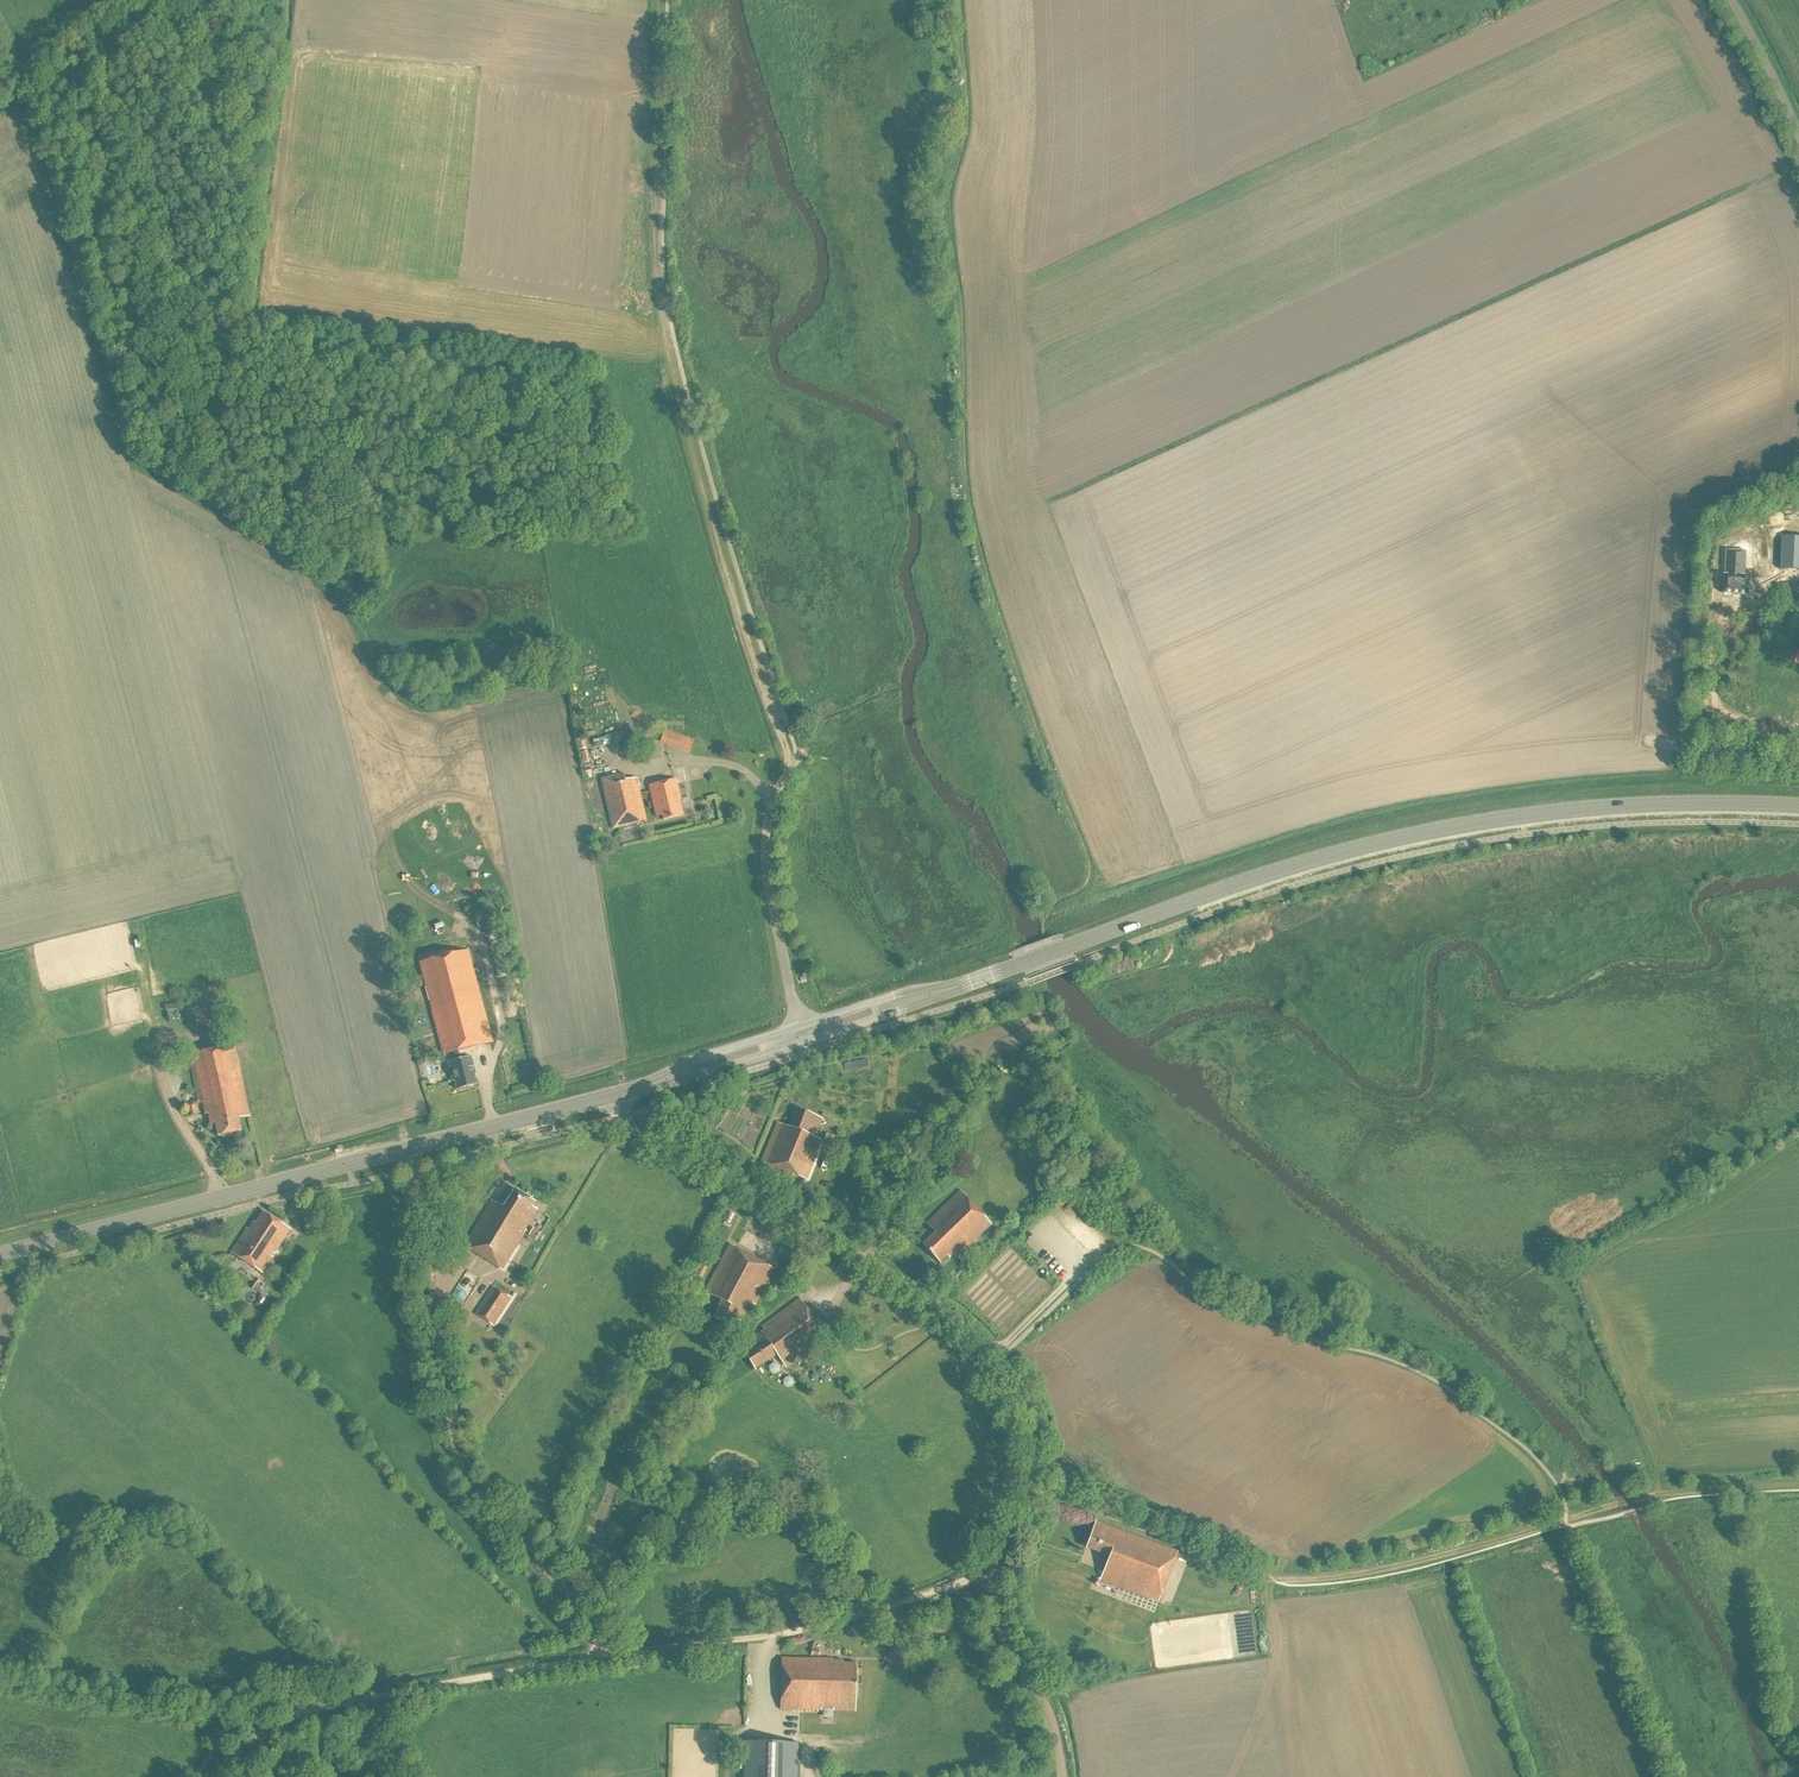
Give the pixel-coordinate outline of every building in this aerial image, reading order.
[(1781,570),(1798,571),(1798,538),(1782,537),(1781,570)] [(1765,541),(1754,551),(1761,558),(1771,547),(1765,541)] [(1740,595),(1749,596),(1750,584),(1746,583),(1747,577),(1745,577),(1746,553),(1729,552),(1728,576),(1725,576),(1723,594),(1733,595),(1733,596),(1735,597),(1738,597),(1740,596),(1740,595)] [(665,742),(691,751),(695,743),(665,731),(663,736),(667,738),(665,742)] [(580,751),(587,750),(584,739),(578,740),(580,751)] [(635,819),(646,816),(637,779),(627,782),(625,774),(600,780),(612,829),(636,823),(635,819)] [(663,820),(683,815),(680,801),(682,800),(677,780),(649,786),(656,817),(662,815),(663,820)] [(457,1091),(476,1086),(472,1076),(474,1075),(469,1057),(463,1059),(463,1057),(461,1057),(460,1052),(493,1043),(468,950),(418,963),(443,1056),(449,1054),(451,1063),(448,1063),(451,1074),(454,1074),(456,1080),(454,1080),(457,1091)] [(239,1118),(250,1116),(235,1045),(189,1054),(201,1109),(205,1108),(206,1114),(209,1113),(211,1124),(216,1123),(219,1136),(242,1131),(239,1118)] [(432,1063),(426,1064),(428,1072),(434,1070),(432,1063)] [(188,1108),(190,1117),(197,1115),(195,1107),(188,1108)] [(817,1132),(823,1118),(798,1108),(791,1125),(779,1120),(762,1161),(806,1179),(822,1140),(811,1135),(813,1131),(817,1132)] [(717,1128),(720,1122),(711,1116),(708,1123),(717,1128)] [(833,1137),(826,1134),(824,1141),(830,1144),(831,1142),(835,1144),(837,1139),(833,1137)] [(463,1246),(502,1271),(526,1231),(525,1230),(537,1210),(532,1206),(535,1201),(515,1189),(504,1207),(491,1200),(463,1246)] [(979,1234),(990,1225),(960,1192),(928,1223),(936,1232),(923,1243),(939,1261),(947,1254),(950,1256),(955,1251),(957,1253),(965,1246),(966,1247),(979,1234)] [(264,1273),(292,1229),(264,1211),(253,1228),(251,1227),(249,1230),(247,1228),(232,1252),(264,1273)] [(541,1233),(534,1228),(528,1236),(536,1241),(537,1238),(541,1240),(544,1236),(540,1234),(541,1233)] [(755,1305),(774,1269),(730,1244),(705,1292),(722,1301),(713,1318),(737,1329),(743,1319),(744,1320),(753,1303),(755,1305)] [(253,1289),(259,1293),(263,1287),(256,1283),(253,1289)] [(262,1295),(265,1297),(270,1290),(264,1286),(259,1294),(262,1296),(262,1295)] [(512,1299),(492,1287),(474,1314),(494,1327),(512,1299)] [(786,1367),(828,1338),(800,1298),(762,1326),(765,1330),(739,1346),(755,1368),(777,1354),(786,1367)] [(666,1471),(677,1471),(677,1460),(667,1460),(666,1471)] [(1096,1521),(1085,1549),(1109,1558),(1101,1579),(1101,1580),(1159,1602),(1178,1551),(1096,1521)] [(780,1709),(856,1711),(857,1663),(843,1663),(843,1660),(832,1660),(832,1659),(781,1658),(780,1709)] [(798,1743),(745,1741),(745,1776),(797,1776),(798,1743)]
